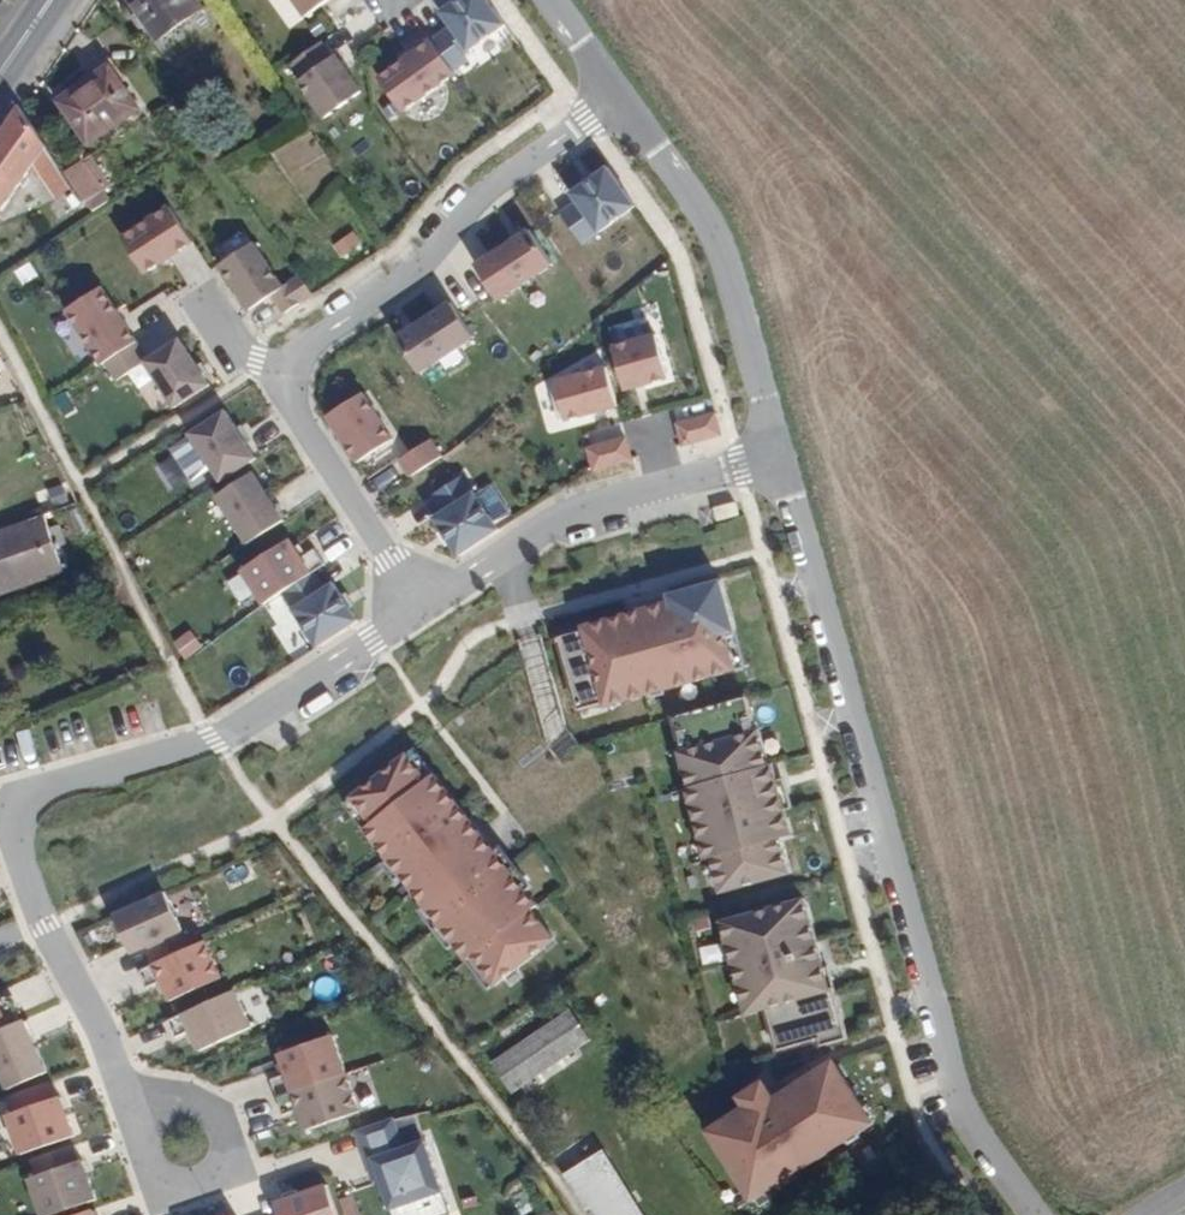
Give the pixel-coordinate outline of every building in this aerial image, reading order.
[(205,15),(195,0),(139,0),(134,4),(164,45),(205,15)] [(307,17),(331,0),(295,0),(307,17)] [(432,40),(454,71),(469,61),(465,55),(503,27),(484,0),(458,0),(451,5),(441,13),(451,26),(432,40)] [(454,71),(432,40),(378,78),(403,112),(456,74),(454,71)] [(323,42),(292,64),(303,79),(300,81),(327,118),(363,92),(337,55),(334,57),(323,42)] [(147,110),(118,70),(89,89),(118,130),(147,110)] [(60,99),(95,146),(118,130),(89,89),(83,81),(60,99)] [(91,198),(22,99),(0,132),(0,193),(29,149),(71,211),(91,198)] [(634,208),(605,168),(592,178),(582,185),(568,195),(574,203),(558,215),(580,246),(634,208)] [(582,185),(592,178),(589,174),(579,181),(582,185)] [(194,243),(171,207),(123,238),(146,274),(194,243)] [(332,243),(342,258),(362,244),(351,229),(332,243)] [(554,265),(530,229),(476,265),(499,301),(554,265)] [(264,243),(229,266),(259,311),(282,296),(294,314),(323,296),(310,276),(293,288),(264,243)] [(106,363),(139,342),(103,287),(67,310),(103,365),(106,363)] [(452,302),(397,338),(421,373),(475,338),(452,302)] [(656,334),(613,346),(626,390),(669,378),(656,334)] [(149,359),(139,342),(106,363),(117,381),(146,363),(175,408),(210,385),(181,339),(149,359)] [(618,406),(607,367),(555,381),(566,421),(618,406)] [(395,438),(365,392),(328,416),(358,462),(395,438)] [(238,429),(226,410),(190,433),(222,481),(257,458),(245,439),(238,429)] [(714,412),(677,422),(683,445),(720,435),(714,412)] [(245,439),(249,436),(242,426),(238,429),(245,439)] [(405,457),(415,473),(447,453),(436,436),(405,457)] [(588,447),(594,470),(632,459),(626,437),(588,447)] [(284,520),(254,472),(218,495),(249,543),(284,520)] [(458,555),(500,529),(464,474),(432,495),(442,512),(434,517),(458,555)] [(66,555),(48,500),(0,516),(0,579),(66,555)] [(735,501),(714,507),(718,521),(739,515),(735,501)] [(265,603),(326,564),(316,548),(302,557),(290,539),(243,569),(265,603)] [(287,601),(308,644),(355,623),(335,579),(287,601)] [(606,705),(736,669),(727,633),(736,631),(722,581),(671,595),(673,602),(585,626),(585,629),(559,636),(579,709),(606,702),(606,705)] [(282,596),(264,606),(289,652),(307,642),(282,596)] [(171,641),(183,659),(201,646),(190,629),(171,641)] [(755,730),(746,696),(673,716),(683,751),(680,752),(690,786),(687,787),(706,858),(711,857),(720,891),(787,872),(778,838),(790,834),(770,763),(768,764),(759,729),(755,730)] [(427,780),(408,754),(353,797),(373,822),(366,828),(469,959),(475,955),(496,983),(555,937),(533,909),(538,905),(497,852),(435,774),(427,780)] [(162,948),(193,934),(167,879),(116,902),(133,940),(154,931),(162,948)] [(824,966),(805,898),(722,921),(747,1012),(766,1006),(778,1049),(820,1037),(822,1045),(848,1037),(827,965),(824,966)] [(162,948),(141,958),(149,975),(164,968),(173,988),(224,964),(208,927),(193,934),(162,948)] [(237,977),(171,1008),(179,1025),(193,1018),(202,1038),(254,1014),(237,977)] [(23,1001),(15,984),(0,991),(0,990),(0,1011),(23,1001)] [(26,1007),(0,1019),(0,1052),(11,1077),(50,1059),(26,1007)] [(519,1091),(594,1038),(571,1008),(498,1060),(519,1091)] [(274,1066),(281,1084),(349,1060),(336,1021),(282,1040),(290,1061),(274,1066)] [(750,1196),(872,1121),(834,1058),(774,1095),(763,1077),(739,1092),(745,1102),(707,1126),(750,1196)] [(349,1060),(281,1084),(287,1101),(302,1096),(309,1117),(363,1098),(349,1060)] [(25,1142),(78,1123),(64,1084),(59,1086),(53,1069),(12,1084),(18,1100),(11,1103),(25,1142)] [(406,1133),(396,1106),(360,1118),(370,1147),(376,1145),(383,1166),(393,1195),(446,1177),(428,1126),(406,1133)] [(47,1206),(100,1187),(86,1148),(81,1149),(75,1133),(34,1147),(40,1164),(33,1166),(47,1206)] [(383,1166),(376,1145),(370,1147),(377,1168),(383,1166)] [(592,1157),(558,1183),(581,1214),(635,1214),(592,1157)] [(265,1211),(267,1214),(338,1214),(345,1213),(330,1171),(303,1181),(290,1185),(280,1189),(285,1204),(265,1211)] [(289,1180),(290,1185),(303,1181),(302,1176),(289,1180)] [(95,1197),(55,1211),(56,1214),(102,1214),(95,1197)] [(215,1207),(217,1211),(229,1207),(227,1203),(215,1207)] [(239,1204),(229,1207),(217,1211),(207,1214),(243,1214),(239,1204)]
